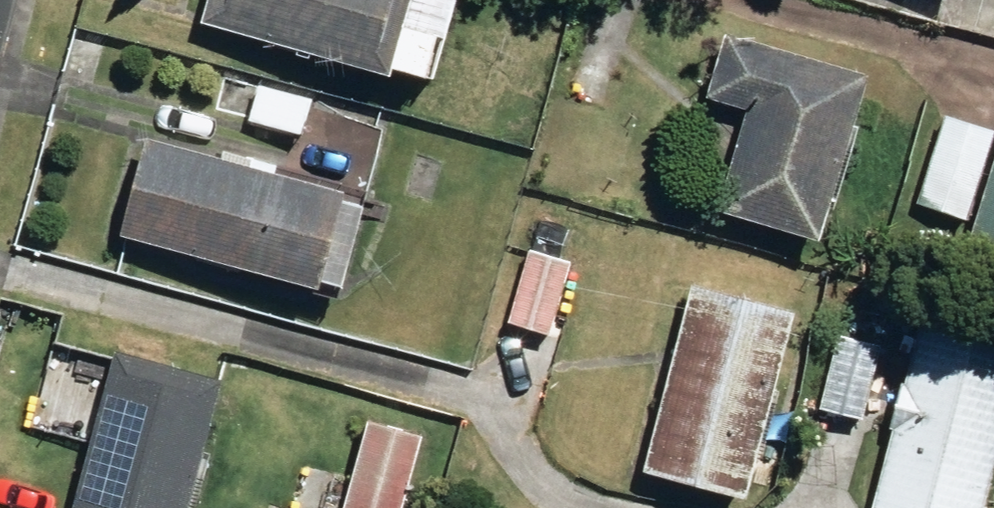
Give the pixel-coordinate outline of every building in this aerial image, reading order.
[(421,81),(434,37),(403,27),(410,0),(210,0),(203,24),(387,79),(390,71),(421,81)] [(717,213),(818,244),(869,80),(724,36),(705,97),(748,110),(717,213)] [(252,124),(301,135),(310,97),(263,85),(252,124)] [(920,203),(967,217),(991,133),(945,121),(920,203)] [(120,237),(318,294),(321,285),(340,291),(363,211),(342,207),(345,198),(274,177),(277,166),(253,159),(249,171),(146,141),(120,237)] [(993,285),(993,156),(958,273),(993,285)] [(508,325),(548,337),(570,264),(529,253),(508,325)] [(642,475),(745,502),(793,316),(690,290),(642,475)] [(993,457),(993,345),(920,325),(871,507),(980,507),(993,457)] [(820,409),(863,418),(879,346),(837,336),(820,409)] [(222,385),(112,357),(73,507),(189,507),(222,385)] [(425,433),(367,419),(343,507),(405,507),(425,433)]
